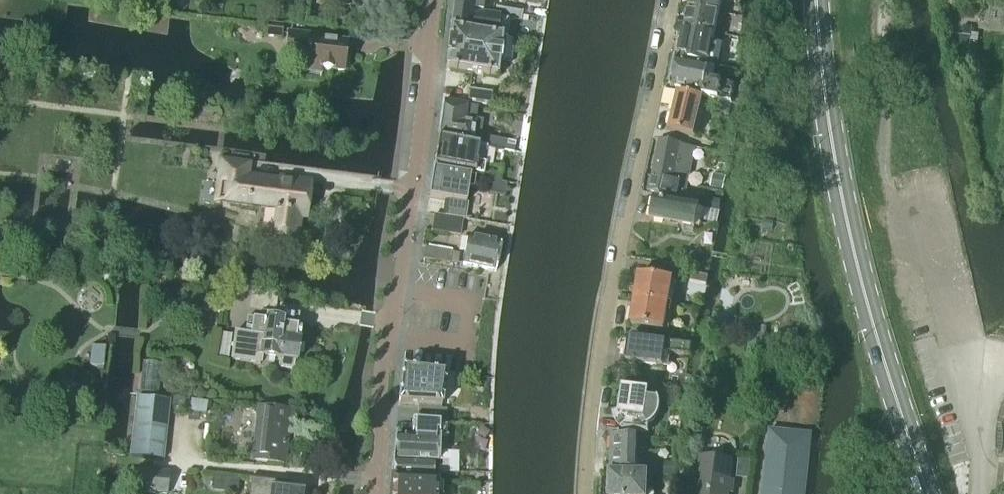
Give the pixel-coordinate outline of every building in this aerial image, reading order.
[(321,7),(340,9),(341,7),(351,8),(352,0),(321,0),(321,7)] [(453,10),(487,14),(489,0),(455,0),(453,10)] [(689,9),(718,14),(721,0),(690,0),(689,9)] [(689,9),(684,28),(714,34),(718,14),(689,9)] [(453,10),(451,31),(508,39),(510,21),(501,20),(494,19),(487,18),(487,14),(453,10)] [(283,27),(267,25),(266,37),(281,39),(283,27)] [(956,36),(955,46),(970,47),(972,28),(963,27),(962,37),(956,36)] [(678,58),(707,65),(707,66),(718,69),(723,46),(711,44),(714,34),(684,28),(678,58)] [(448,59),(446,71),(499,79),(501,61),(511,63),(514,42),(451,31),(448,52),(448,59)] [(347,44),(321,41),(321,37),(288,33),(286,52),(306,54),(305,69),(306,69),(306,73),(321,75),(321,71),(344,73),(344,70),(345,70),(349,68),(349,62),(348,58),(346,58),(347,44)] [(702,97),(730,103),(734,87),(707,81),(709,69),(676,61),(670,88),(703,95),(702,97)] [(466,103),(490,105),(491,93),(468,91),(466,103)] [(701,99),(678,94),(669,131),(692,137),(701,99)] [(443,103),(438,139),(479,145),(514,152),(516,143),(480,136),(482,122),(475,122),(477,108),(443,103)] [(437,140),(433,167),(483,175),(484,166),(476,164),(479,147),(437,140)] [(659,140),(652,174),(673,178),(674,182),(686,185),(694,147),(659,140)] [(277,212),(276,215),(273,241),(274,241),(298,244),(301,217),(308,217),(311,188),(287,185),(287,180),(280,179),(280,181),(262,179),(262,183),(247,181),(248,165),(221,162),(216,203),(239,206),(239,205),(249,207),(249,208),(277,212)] [(432,180),(429,199),(448,202),(446,218),(463,220),(464,220),(466,204),(469,188),(472,188),(474,174),(434,169),(433,175),(432,180)] [(488,180),(488,181),(501,183),(501,182),(502,175),(489,173),(488,180)] [(684,198),(686,185),(674,182),(673,178),(652,174),(649,191),(684,198)] [(713,177),(710,189),(722,192),(724,180),(713,177)] [(701,198),(700,206),(719,210),(720,201),(701,198)] [(698,207),(653,199),(649,219),(695,227),(698,207)] [(700,206),(697,219),(717,223),(720,210),(719,210),(700,206)] [(435,216),(432,232),(460,236),(463,220),(446,218),(435,216)] [(773,222),(763,221),(763,229),(773,230),(773,222)] [(468,238),(463,266),(496,272),(501,244),(468,238)] [(425,248),(423,260),(451,264),(453,253),(425,248)] [(702,250),(684,255),(688,268),(706,263),(702,250)] [(639,275),(634,300),(668,306),(672,281),(639,275)] [(203,311),(223,314),(226,297),(205,295),(203,311)] [(634,300),(630,325),(663,331),(668,306),(634,300)] [(292,326),(294,317),(275,314),(274,323),(248,320),(245,336),(234,335),(231,362),(260,366),(261,360),(281,362),(281,370),(294,372),(295,365),(297,365),(298,362),(300,362),(303,359),(303,354),(301,350),(299,350),(302,327),(292,326)] [(228,361),(232,336),(220,334),(216,359),(228,361)] [(748,350),(766,353),(768,339),(750,336),(748,350)] [(665,353),(689,357),(691,348),(629,339),(628,347),(624,350),(624,356),(626,359),(625,362),(663,367),(665,353)] [(92,347),(90,366),(103,367),(105,348),(92,347)] [(403,370),(399,405),(419,406),(418,422),(447,423),(447,410),(442,409),(446,375),(403,370)] [(623,389),(620,410),(625,411),(624,418),(622,430),(649,434),(650,428),(652,427),(654,425),(655,424),(657,423),(658,421),(658,420),(659,419),(659,418),(660,416),(661,414),(661,412),(661,410),(661,408),(661,406),(660,404),(660,403),(659,401),(648,400),(649,393),(660,395),(660,394),(649,392),(623,389)] [(136,398),(130,457),(163,461),(169,402),(136,398)] [(289,414),(259,410),(253,463),(283,467),(289,414)] [(396,437),(393,461),(459,463),(459,453),(439,453),(440,438),(437,438),(437,432),(440,432),(441,423),(416,422),(415,438),(396,437)] [(764,493),(805,493),(812,435),(771,431),(764,493)] [(638,438),(613,437),(611,469),(636,470),(638,438)] [(701,458),(697,493),(729,493),(733,462),(701,458)] [(393,461),(392,481),(395,481),(432,482),(432,473),(458,474),(459,463),(393,461)] [(675,477),(676,477),(676,462),(662,462),(662,477),(675,477)] [(137,493),(167,493),(169,474),(137,471),(135,493),(137,493)] [(648,475),(611,473),(610,493),(647,493),(648,475)] [(212,492),(235,493),(238,493),(240,480),(213,478),(212,492)] [(292,484),(249,480),(249,481),(251,481),(249,493),(302,493),(304,493),(304,492),(289,490),(289,485),(292,486),(292,484)] [(391,493),(441,493),(442,483),(432,482),(395,481),(392,481),(391,493)]
